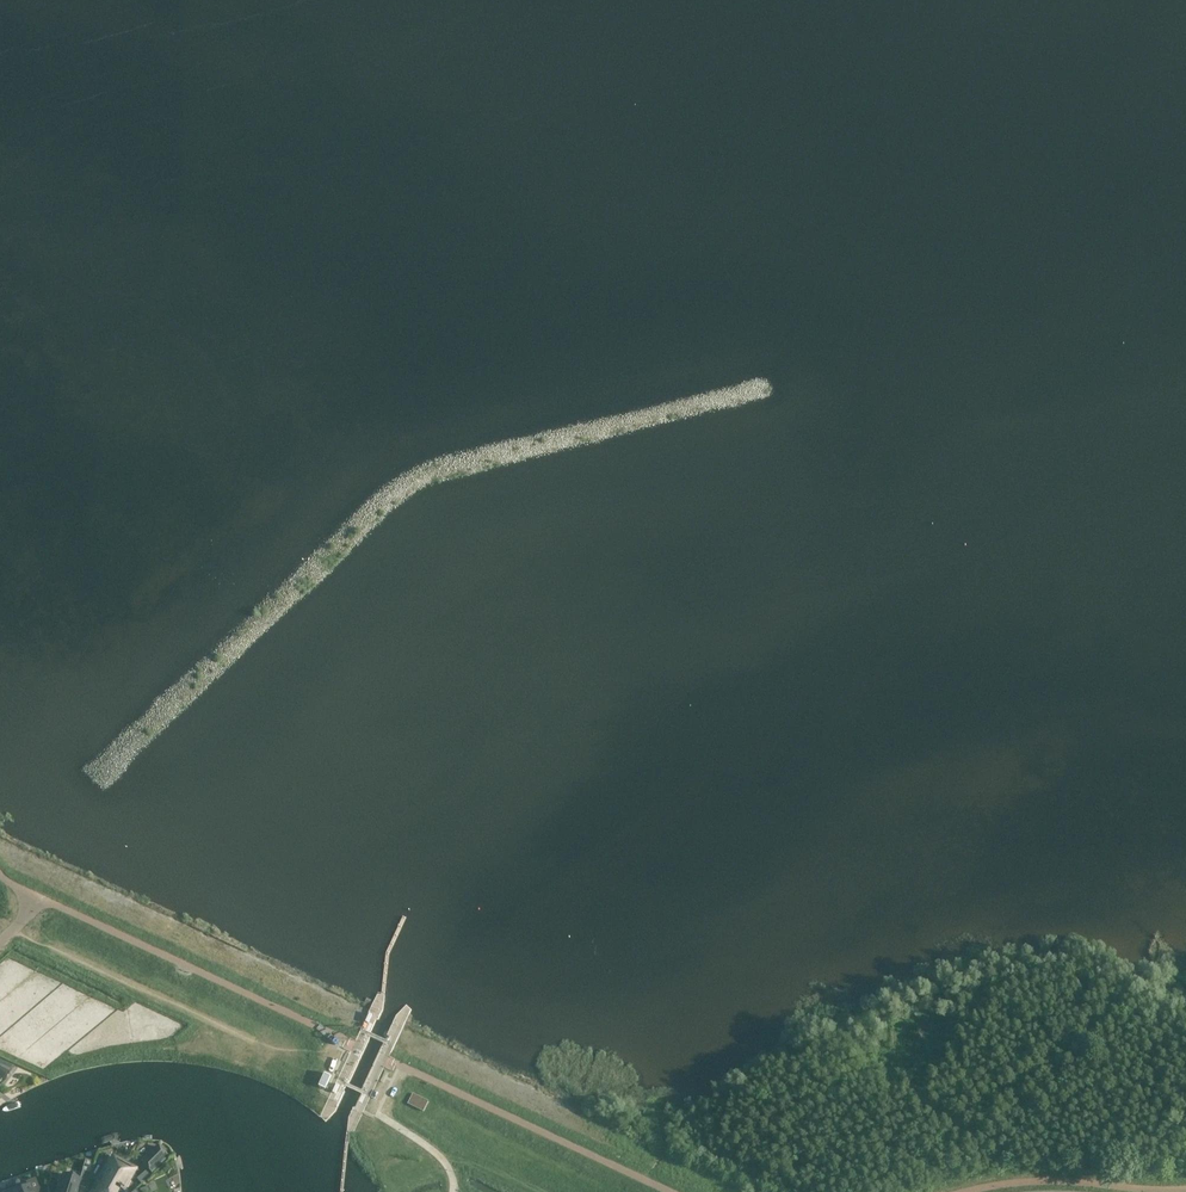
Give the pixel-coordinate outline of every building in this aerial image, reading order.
[(384,995),(384,994),(377,993),(372,1004),(328,1098),(323,1114),(328,1119),(335,1111),(370,1036),(368,1035),(376,1018),(378,1018),(383,1008),(384,995)] [(4,1078),(13,1067),(0,1061),(0,1075),(4,1078)] [(430,1101),(413,1093),(408,1104),(424,1112),(430,1101)] [(160,1146),(143,1161),(150,1169),(157,1163),(167,1155),(160,1146)] [(88,1191),(116,1191),(125,1170),(100,1160),(88,1191)] [(83,1170),(80,1179),(63,1173),(60,1182),(59,1182),(56,1191),(57,1191),(76,1191),(78,1186),(85,1188),(90,1172),(83,1170)] [(144,1171),(136,1178),(141,1183),(149,1175),(144,1171)]
